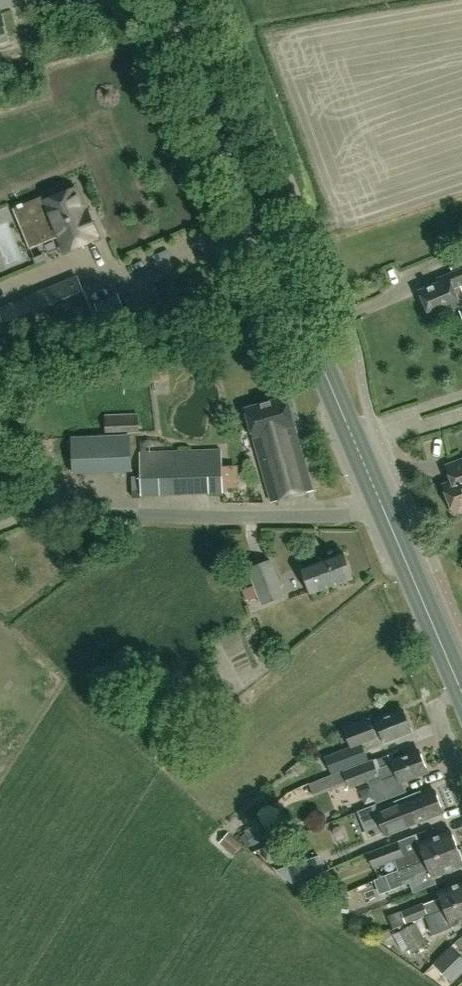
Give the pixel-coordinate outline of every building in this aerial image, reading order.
[(99,234),(88,210),(86,210),(76,187),(42,201),(50,218),(37,224),(44,241),(58,235),(66,253),(98,239),(96,235),(99,234)] [(446,257),(452,269),(461,265),(461,250),(446,257)] [(459,283),(461,282),(461,271),(439,279),(440,282),(419,290),(428,315),(441,311),(441,313),(457,307),(458,307),(461,316),(461,291),(459,283)] [(90,306),(77,275),(24,298),(37,328),(90,306)] [(15,340),(4,309),(0,310),(0,346),(15,340)] [(272,502),(314,490),(287,396),(246,408),(272,502)] [(105,433),(139,432),(139,413),(105,414),(105,433)] [(72,473),(132,471),(130,435),(71,437),(72,473)] [(141,494),(223,492),(222,450),(140,452),(141,494)] [(446,466),(452,481),(444,484),(455,513),(461,511),(461,460),(446,466)] [(234,490),(248,489),(246,467),(232,468),(234,490)] [(311,593),(353,578),(343,552),(302,567),(311,593)] [(261,606),(286,596),(271,559),(247,567),(254,585),(241,590),(246,601),(258,598),(261,606)] [(326,762),(330,772),(368,758),(362,743),(381,736),(384,743),(398,737),(397,735),(412,729),(404,710),(376,721),(376,722),(372,724),(370,718),(343,728),(350,746),(324,756),(326,762)] [(376,758),(343,770),(309,783),(314,796),(340,786),(348,783),(349,787),(368,780),(377,803),(407,792),(403,782),(413,778),(412,776),(427,770),(420,751),(391,761),(392,763),(380,768),(376,758)] [(443,811),(436,792),(421,798),(419,793),(375,810),(385,836),(429,819),(428,817),(443,811)] [(398,872),(458,848),(451,832),(419,844),(415,835),(396,843),(401,855),(393,859),(394,862),(398,872)] [(227,833),(219,843),(233,855),(242,845),(227,833)] [(374,867),(401,855),(396,843),(369,855),(374,867)] [(458,848),(398,872),(385,877),(391,891),(411,883),(412,885),(461,866),(461,860),(458,848)] [(323,871),(322,867),(318,856),(276,871),(287,880),(291,878),(293,883),(294,884),(341,865),(323,871)] [(335,883),(333,879),(330,870),(294,884),(311,892),(335,883)] [(461,903),(461,883),(438,892),(441,898),(425,904),(425,902),(401,911),(406,923),(398,927),(399,928),(415,922),(429,916),(431,915),(461,903)] [(333,911),(345,905),(340,894),(328,900),(333,911)] [(431,915),(429,916),(433,924),(448,919),(451,925),(461,921),(461,903),(431,915)] [(423,935),(415,922),(399,928),(400,930),(400,931),(412,953),(428,944),(423,935)] [(453,946),(448,951),(434,963),(451,981),(461,971),(461,956),(453,946)]
